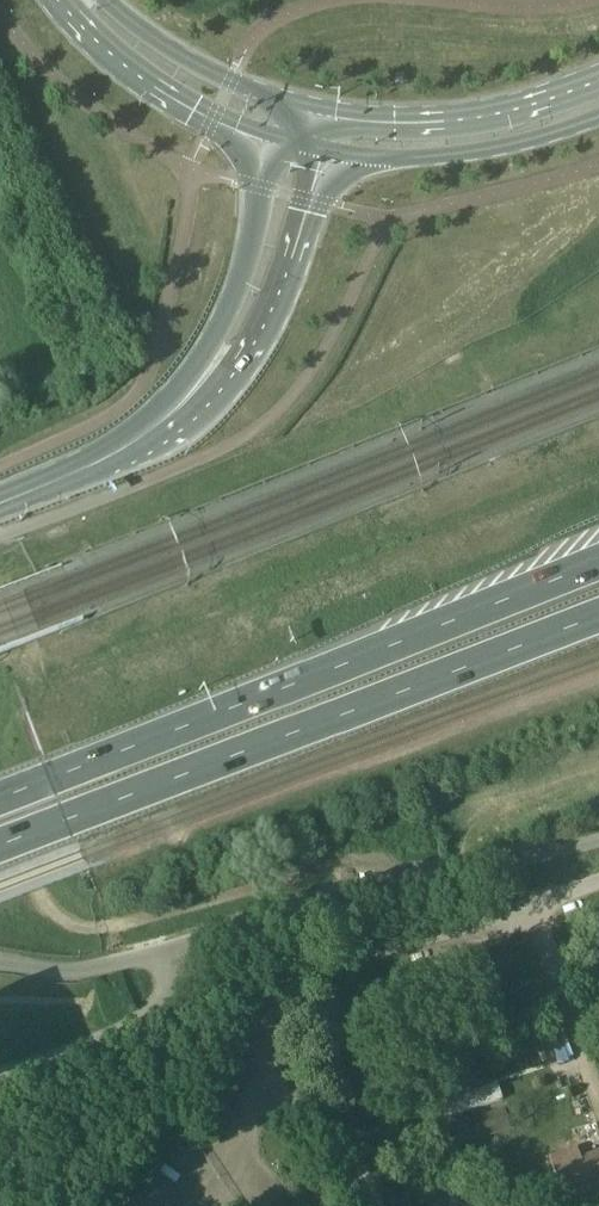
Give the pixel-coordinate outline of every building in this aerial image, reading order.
[(505,1112),(509,1125),(520,1122),(516,1108),(505,1112)] [(445,1131),(451,1150),(511,1131),(505,1112),(445,1131)] [(598,1205),(598,1154),(581,1161),(577,1150),(550,1159),(554,1169),(552,1170),(565,1205),(582,1199),(585,1205),(598,1205)]
